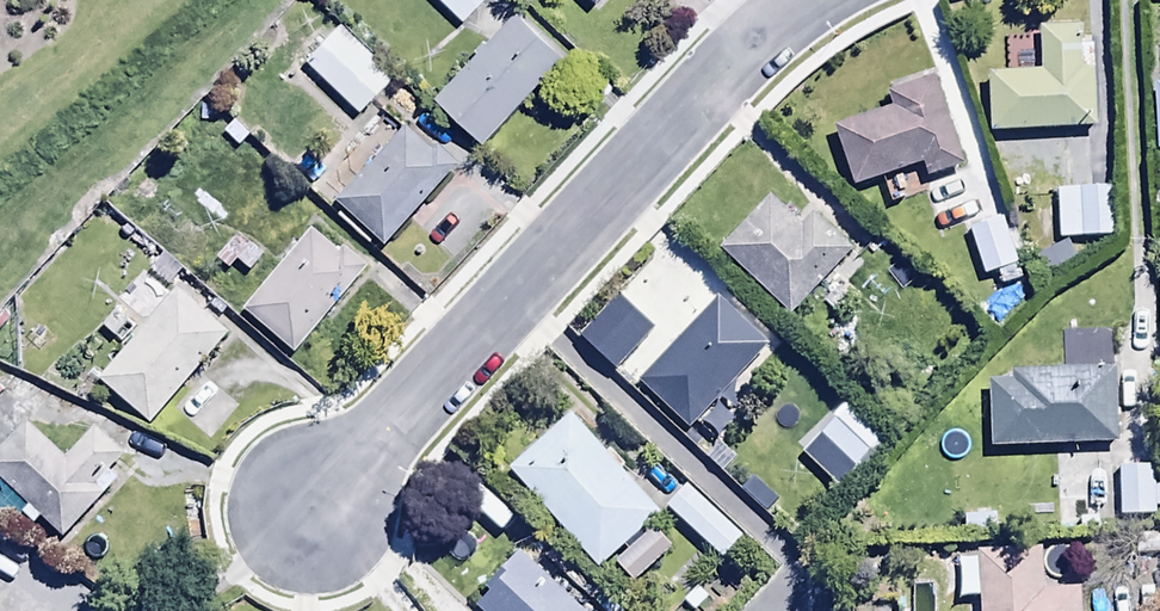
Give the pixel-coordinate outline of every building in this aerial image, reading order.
[(463,22),(483,0),(439,0),(463,22)] [(563,56),(517,10),(433,95),(479,141),(563,56)] [(339,19),(302,58),(359,110),(395,71),(339,19)] [(1040,65),(988,66),(989,128),(1094,127),(1093,39),(1081,39),(1080,20),(1039,21),(1040,65)] [(891,101),(831,122),(853,183),(922,158),(928,175),(963,163),(931,71),(885,87),(891,101)] [(411,115),(335,198),(385,244),(461,161),(411,115)] [(1057,185),(1059,235),(1116,234),(1115,183),(1057,185)] [(771,192),(720,245),(789,312),(853,247),(811,205),(798,219),(771,192)] [(968,225),(984,272),(1017,262),(1002,214),(968,225)] [(340,251),(309,224),(241,304),(293,349),(365,264),(344,247),(340,251)] [(1075,254),(1066,238),(1035,255),(1044,271),(1075,254)] [(177,284),(99,378),(151,422),(229,328),(177,284)] [(768,340),(716,292),(637,377),(689,426),(768,340)] [(988,375),(990,444),(1116,439),(1114,362),(1013,366),(1013,375),(988,375)] [(885,432),(848,397),(817,430),(854,465),(885,432)] [(507,464),(598,566),(660,510),(570,408),(507,464)] [(1,533),(23,509),(36,521),(41,515),(63,535),(117,477),(109,470),(125,452),(94,423),(66,454),(28,419),(0,449),(0,533),(1,533)] [(1119,461),(1120,514),(1156,513),(1156,508),(1159,508),(1159,481),(1159,460),(1119,461)] [(685,481),(664,503),(721,556),(741,534),(685,481)] [(652,523),(614,559),(634,580),(672,545),(652,523)] [(977,546),(980,610),(1081,610),(1079,582),(1043,584),(1041,542),(977,546)] [(517,547),(469,598),(483,610),(585,610),(517,547)]
